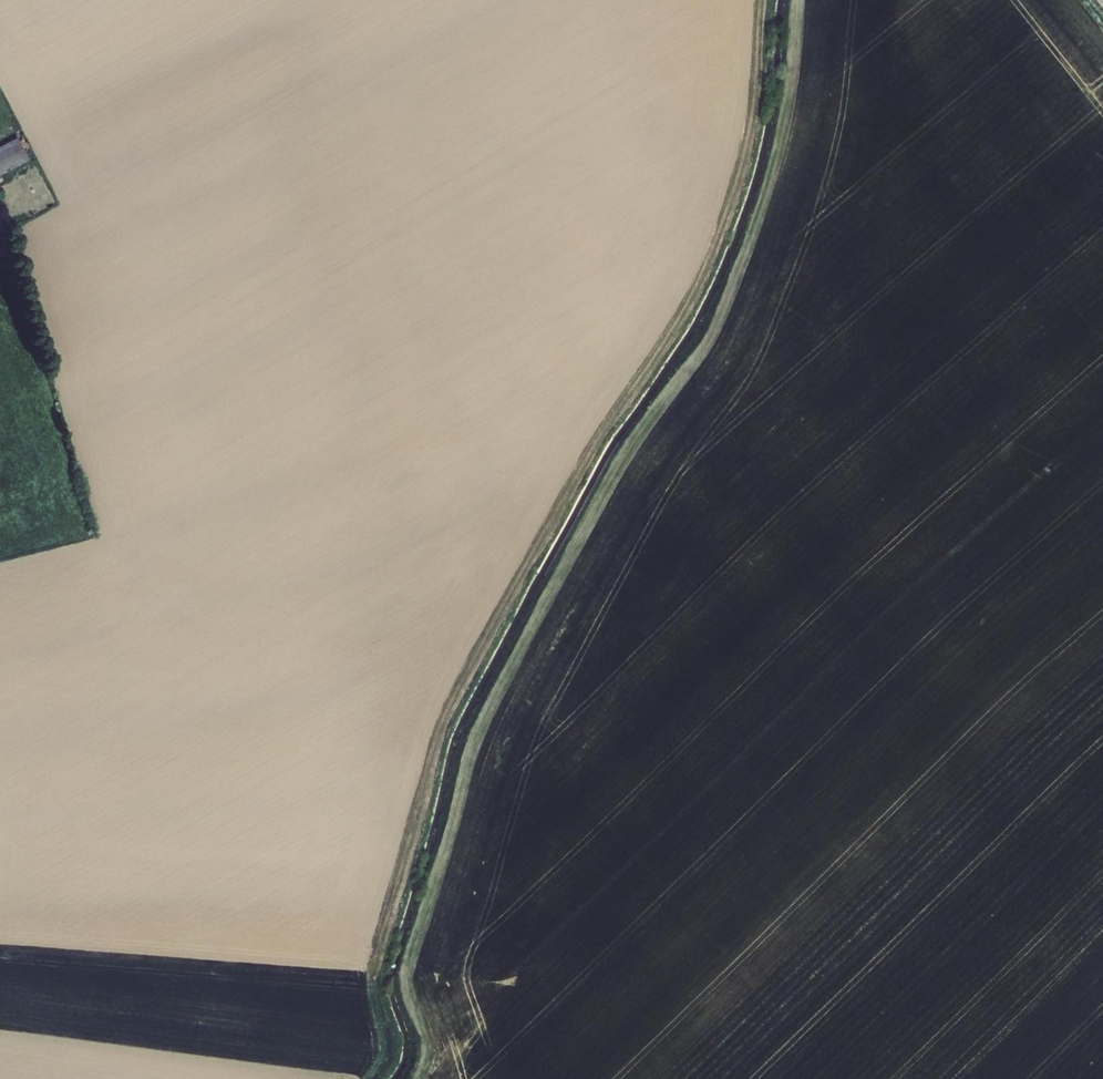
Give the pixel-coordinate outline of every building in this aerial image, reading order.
[(0,148),(0,175),(29,160),(18,139),(0,148)]
